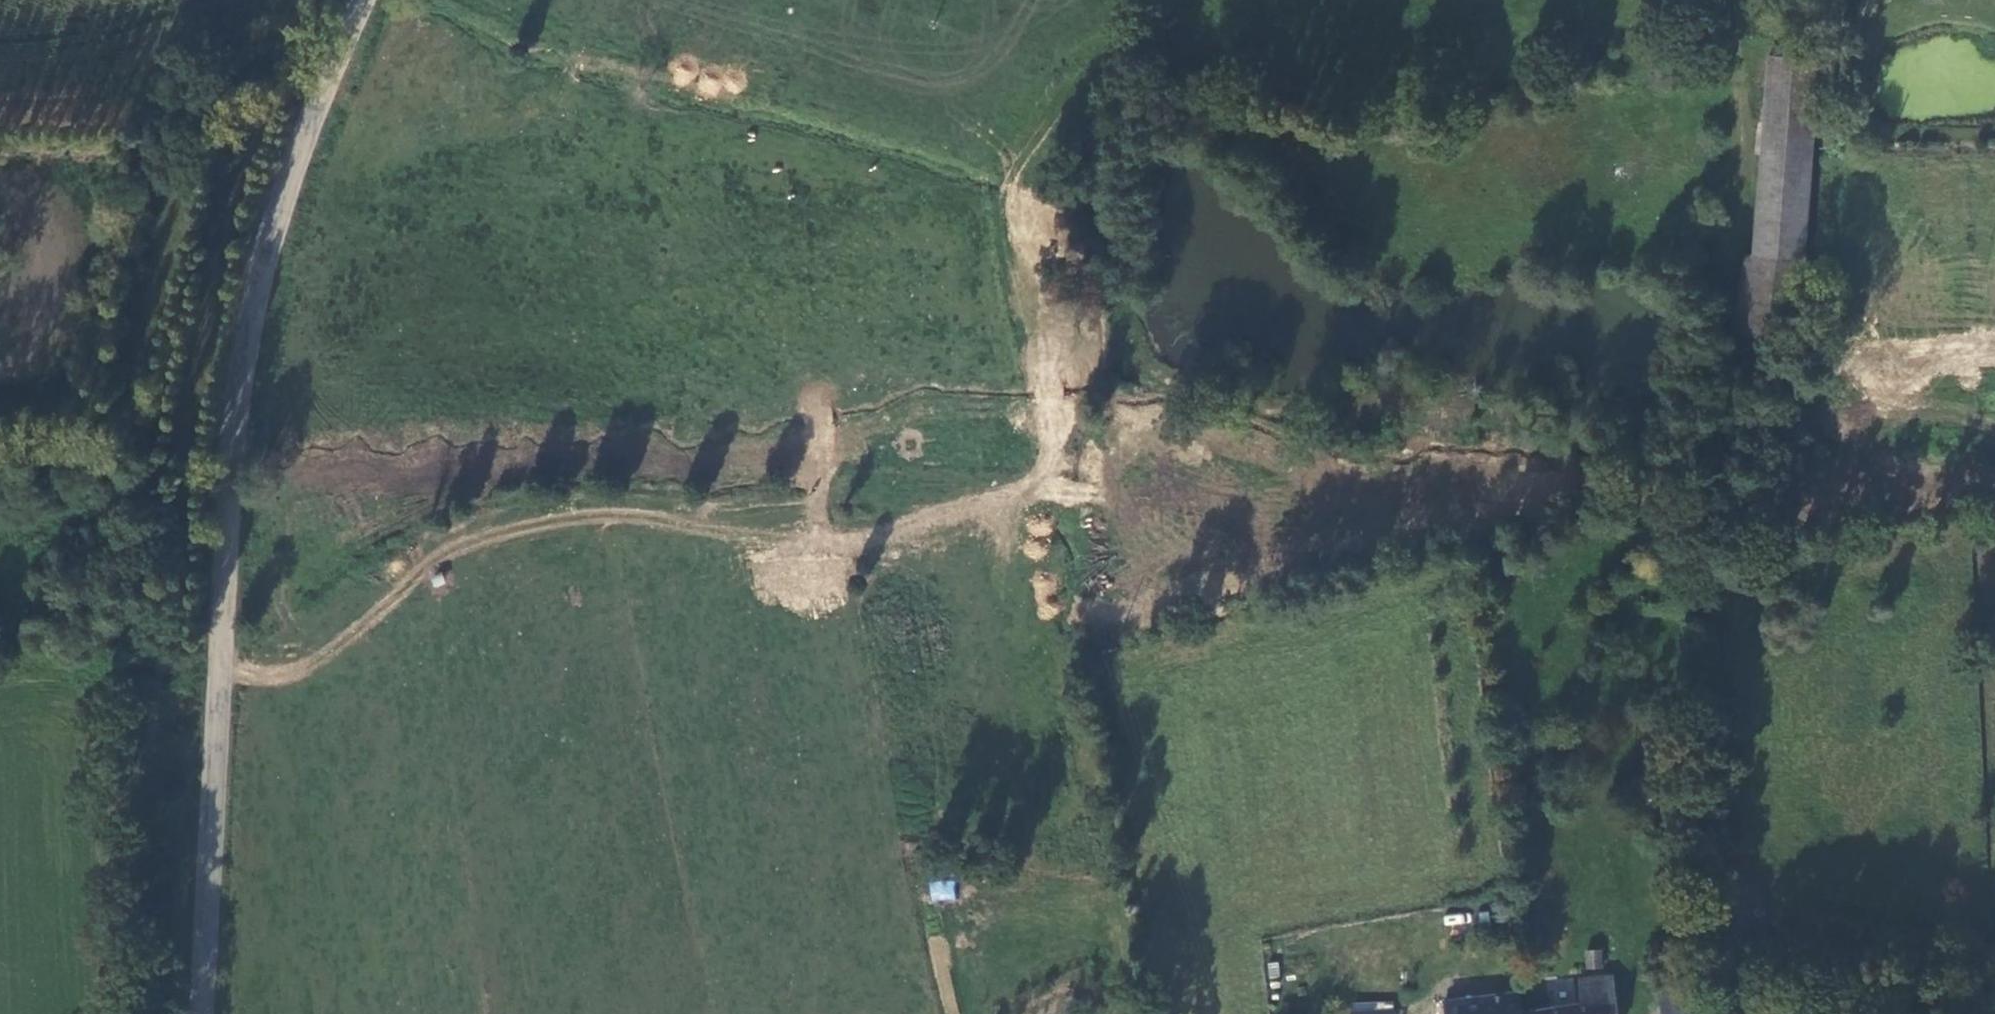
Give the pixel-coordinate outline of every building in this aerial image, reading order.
[(1796,56),(1750,54),(1751,261),(1745,333),(1791,336),(1797,242),(1796,56)] [(930,900),(955,901),(955,881),(930,880),(930,900)] [(1592,936),(1575,938),(1578,956),(1594,954),(1592,936)] [(1511,1013),(1610,1013),(1602,960),(1568,965),(1570,991),(1509,1001),(1511,1013)] [(1441,988),(1444,1008),(1443,1008),(1443,1013),(1511,1013),(1509,1001),(1506,979),(1441,988)]
